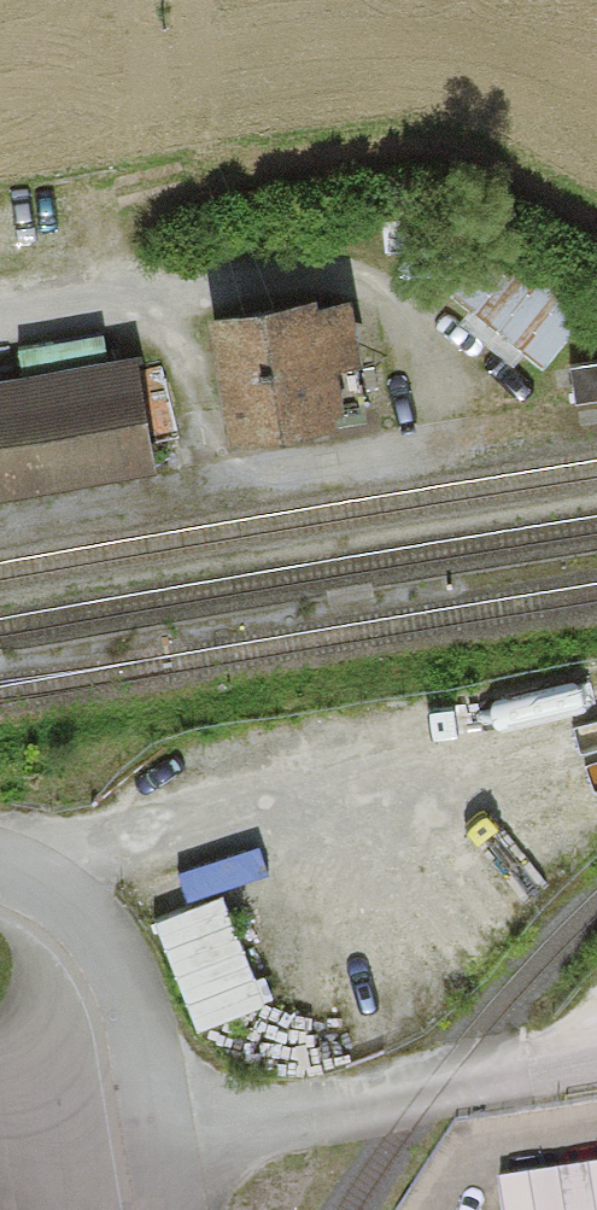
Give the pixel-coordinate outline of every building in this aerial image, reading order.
[(590,313),(497,237),(449,295),(543,371),(590,313)] [(257,313),(207,321),(230,453),(336,435),(333,416),(344,414),(337,373),(362,369),(351,304),(318,310),(316,303),(257,313)] [(156,476),(151,445),(138,370),(136,360),(0,383),(0,503),(156,476)] [(570,369),(575,404),(596,400),(596,365),(570,369)] [(164,366),(138,370),(151,445),(179,438),(164,366)] [(166,920),(212,1027),(278,999),(232,892),(166,920)] [(499,1172),(505,1209),(596,1209),(596,1157),(499,1172)]
